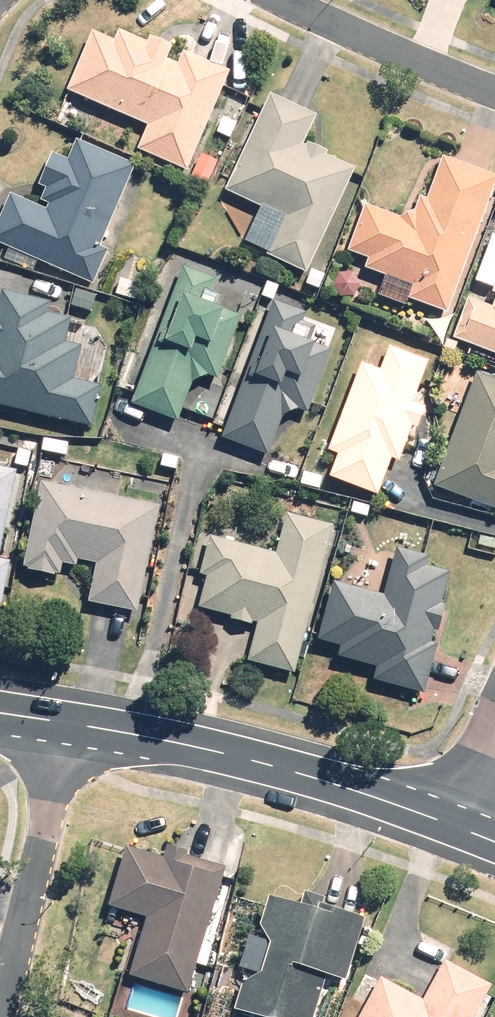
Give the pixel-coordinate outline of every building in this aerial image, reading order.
[(194,170),(233,70),(179,48),(181,42),(157,33),(154,41),(125,29),(121,38),(96,28),(72,90),(153,122),(142,150),(194,170)] [(361,166),(309,142),(323,114),(276,92),(230,189),(288,216),(271,252),(312,271),(361,166)] [(81,137),(72,158),(55,151),(39,184),(49,189),(42,203),(17,192),(0,230),(0,240),(98,285),(114,250),(103,245),(140,164),(81,137)] [(224,157),(206,149),(193,181),(211,188),(224,157)] [(494,193),(494,173),(444,156),(431,192),(424,190),(416,215),(408,212),(367,199),(350,249),(373,256),(370,266),(417,282),(412,296),(455,310),(494,193)] [(219,276),(189,265),(139,402),(186,419),(202,375),(222,382),(247,313),(222,304),(226,293),(215,288),(219,276)] [(149,284),(121,276),(115,293),(144,301),(149,284)] [(102,294),(76,287),(71,304),(97,312),(102,294)] [(98,424),(108,385),(79,378),(87,345),(70,340),(76,316),(52,310),(55,299),(10,288),(3,316),(0,316),(0,400),(98,424)] [(469,296),(455,335),(494,350),(494,306),(469,296)] [(312,309),(278,297),(227,435),(275,452),(289,415),(303,409),(314,413),(337,352),(322,346),(324,339),(303,331),(312,309)] [(384,367),(366,360),(334,447),(346,451),(337,475),(384,492),(398,456),(405,459),(418,425),(424,427),(432,406),(419,401),(434,362),(391,346),(384,367)] [(483,371),(438,482),(494,506),(494,376),(483,371)] [(21,467),(0,464),(0,600),(10,602),(17,559),(7,557),(21,467)] [(167,504),(43,480),(26,567),(66,575),(68,562),(83,565),(84,558),(103,562),(95,600),(146,610),(167,504)] [(302,673),(338,526),(291,514),(282,551),(212,534),(194,606),(263,624),(254,661),(302,673)] [(434,553),(401,546),(390,593),(332,579),(318,637),(348,644),(345,656),(384,665),(381,679),(432,691),(453,602),(448,601),(455,570),(431,565),(434,553)] [(193,990),(229,864),(191,853),(193,846),(173,840),(169,853),(132,843),(115,903),(150,913),(133,973),(193,990)] [(370,913),(327,900),(329,894),(309,888),(306,901),(274,891),(265,920),(277,937),(254,930),(243,965),(261,970),(247,977),(239,1004),(260,1010),(258,1016),(317,1016),(331,972),(350,977),(370,913)] [(494,982),(450,957),(428,997),(384,974),(361,1016),(476,1016),(494,982)]
